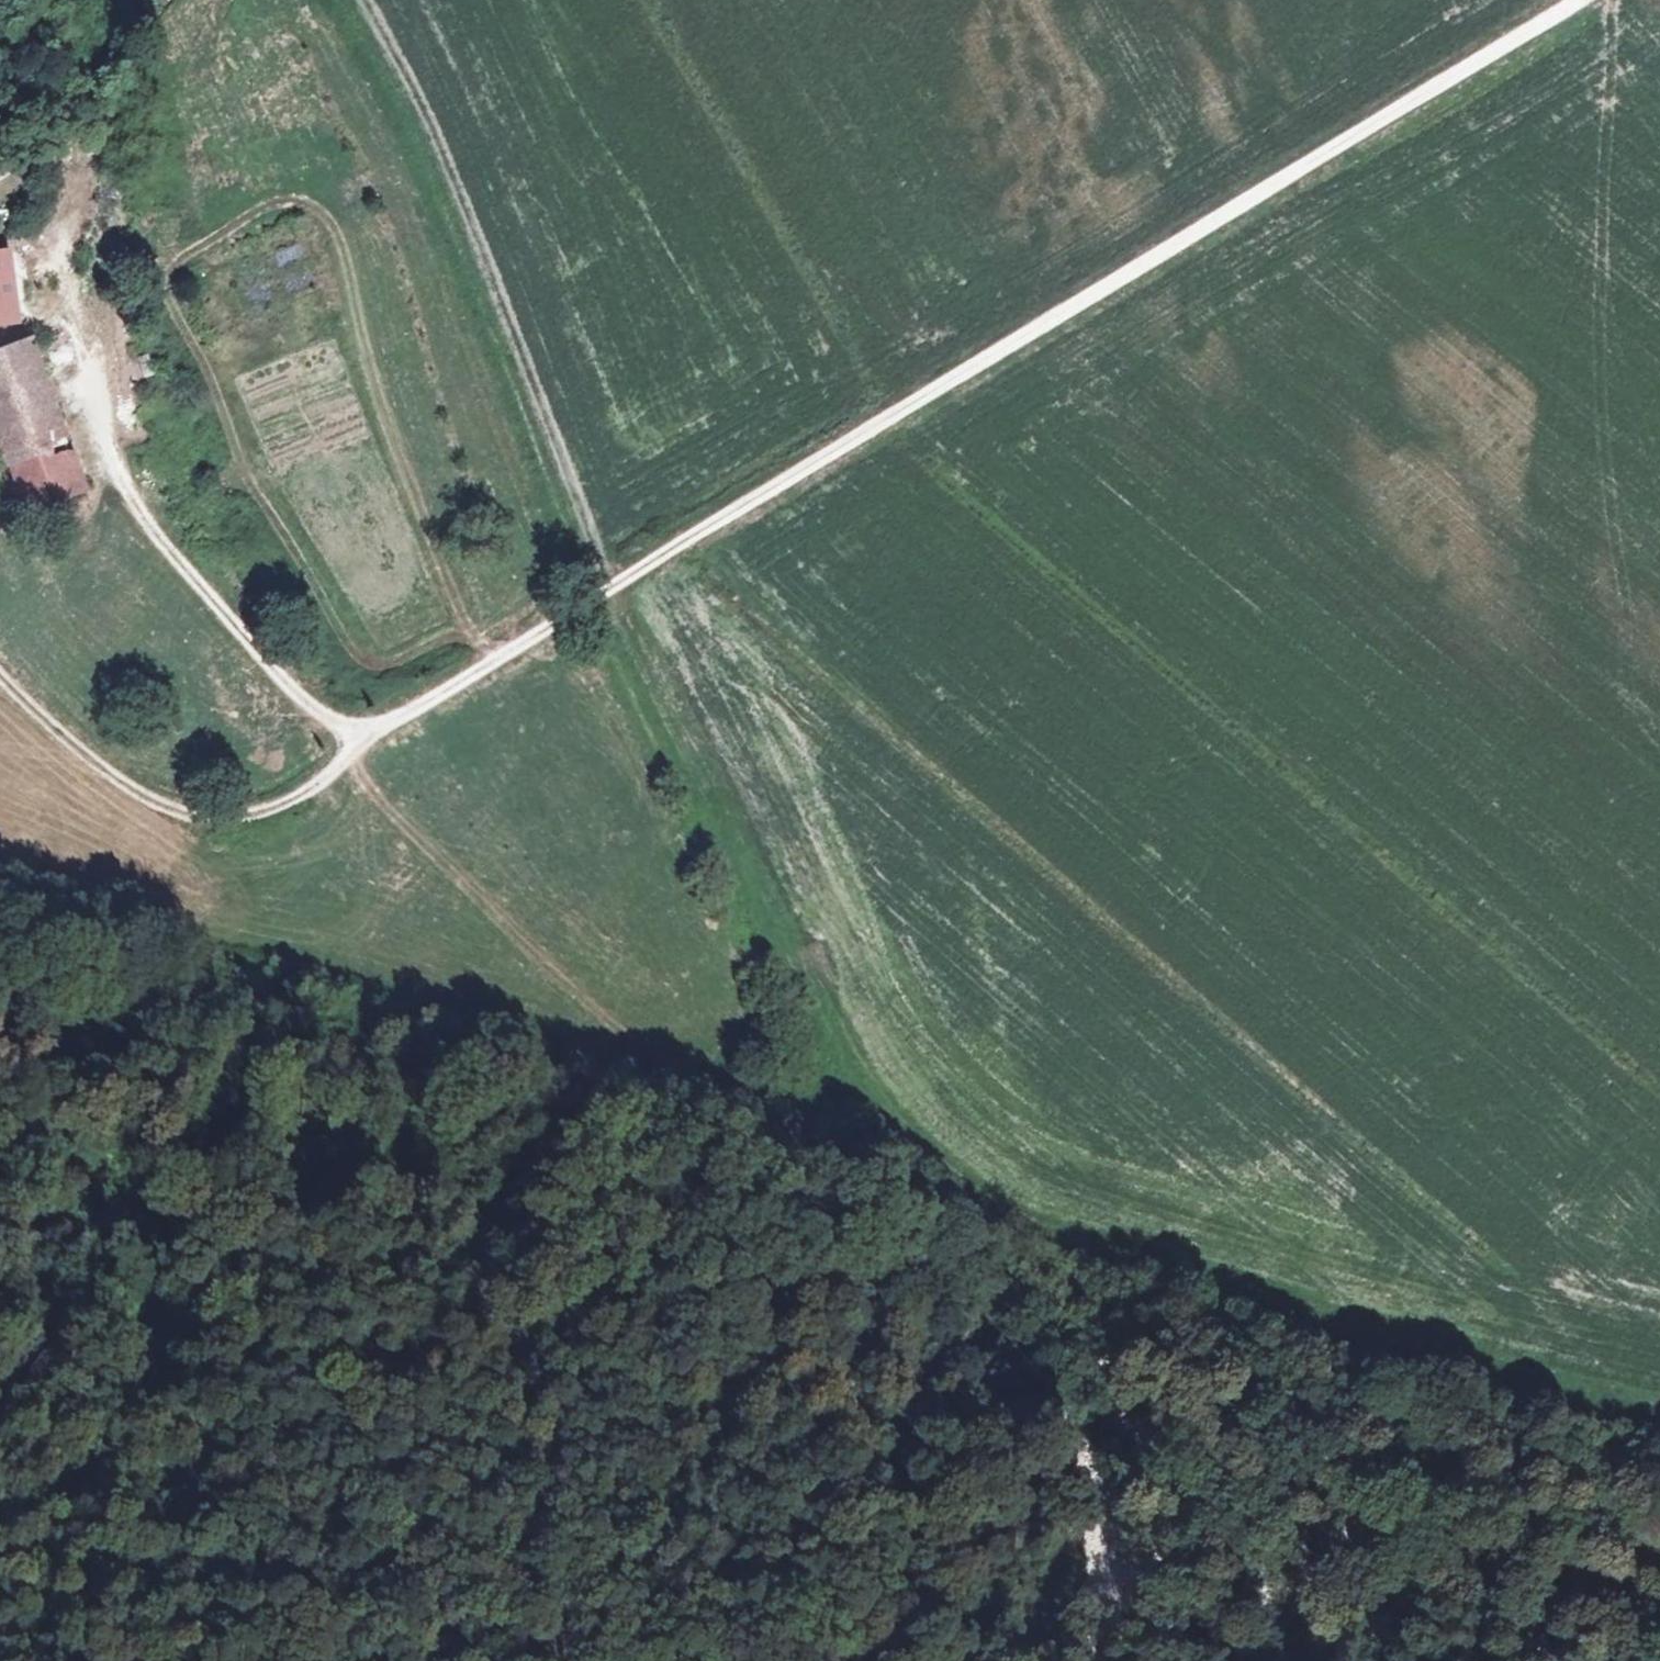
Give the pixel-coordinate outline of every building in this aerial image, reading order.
[(0,252),(0,321),(22,317),(12,251),(0,252)] [(0,352),(0,427),(13,463),(71,442),(34,340),(0,352)] [(88,490),(71,442),(13,463),(30,511),(88,490)]
